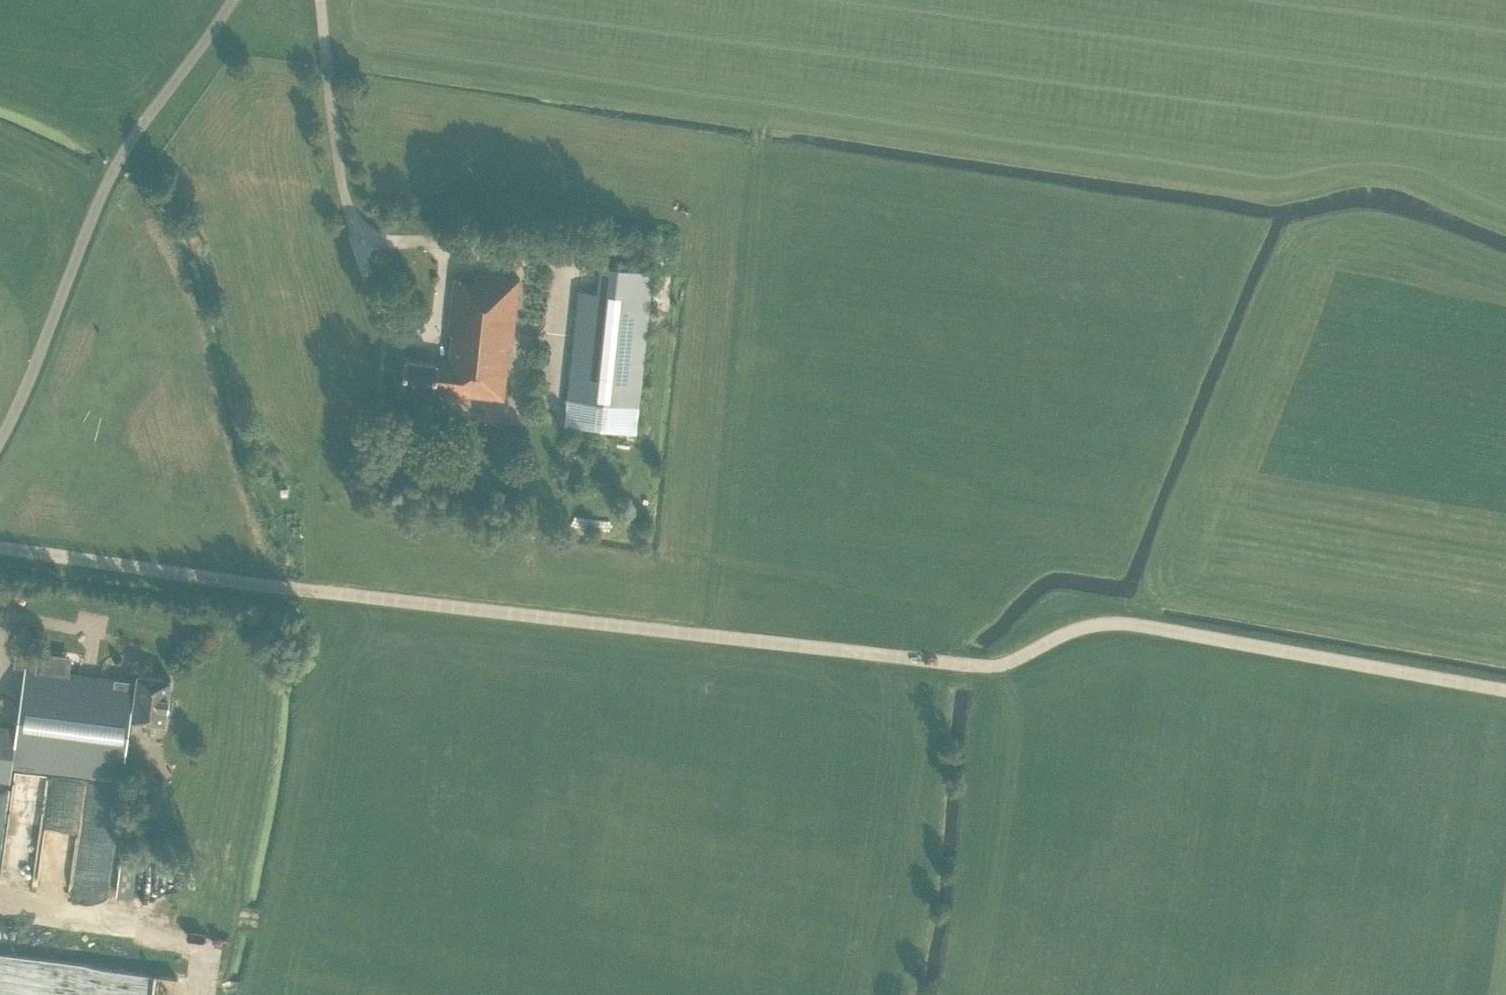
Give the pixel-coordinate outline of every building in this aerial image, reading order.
[(633,433),(652,271),(582,263),(563,424),(633,433)] [(404,359),(401,384),(435,388),(435,392),(506,400),(519,278),(474,273),(473,279),(453,277),(447,334),(451,334),(448,361),(435,360),(435,363),(404,359)] [(9,782),(12,766),(121,781),(130,717),(162,721),(169,678),(136,673),(134,681),(36,666),(38,651),(16,648),(13,664),(25,666),(16,727),(0,724),(0,780),(9,782)] [(0,951),(0,977),(4,978),(10,953),(0,951)]
